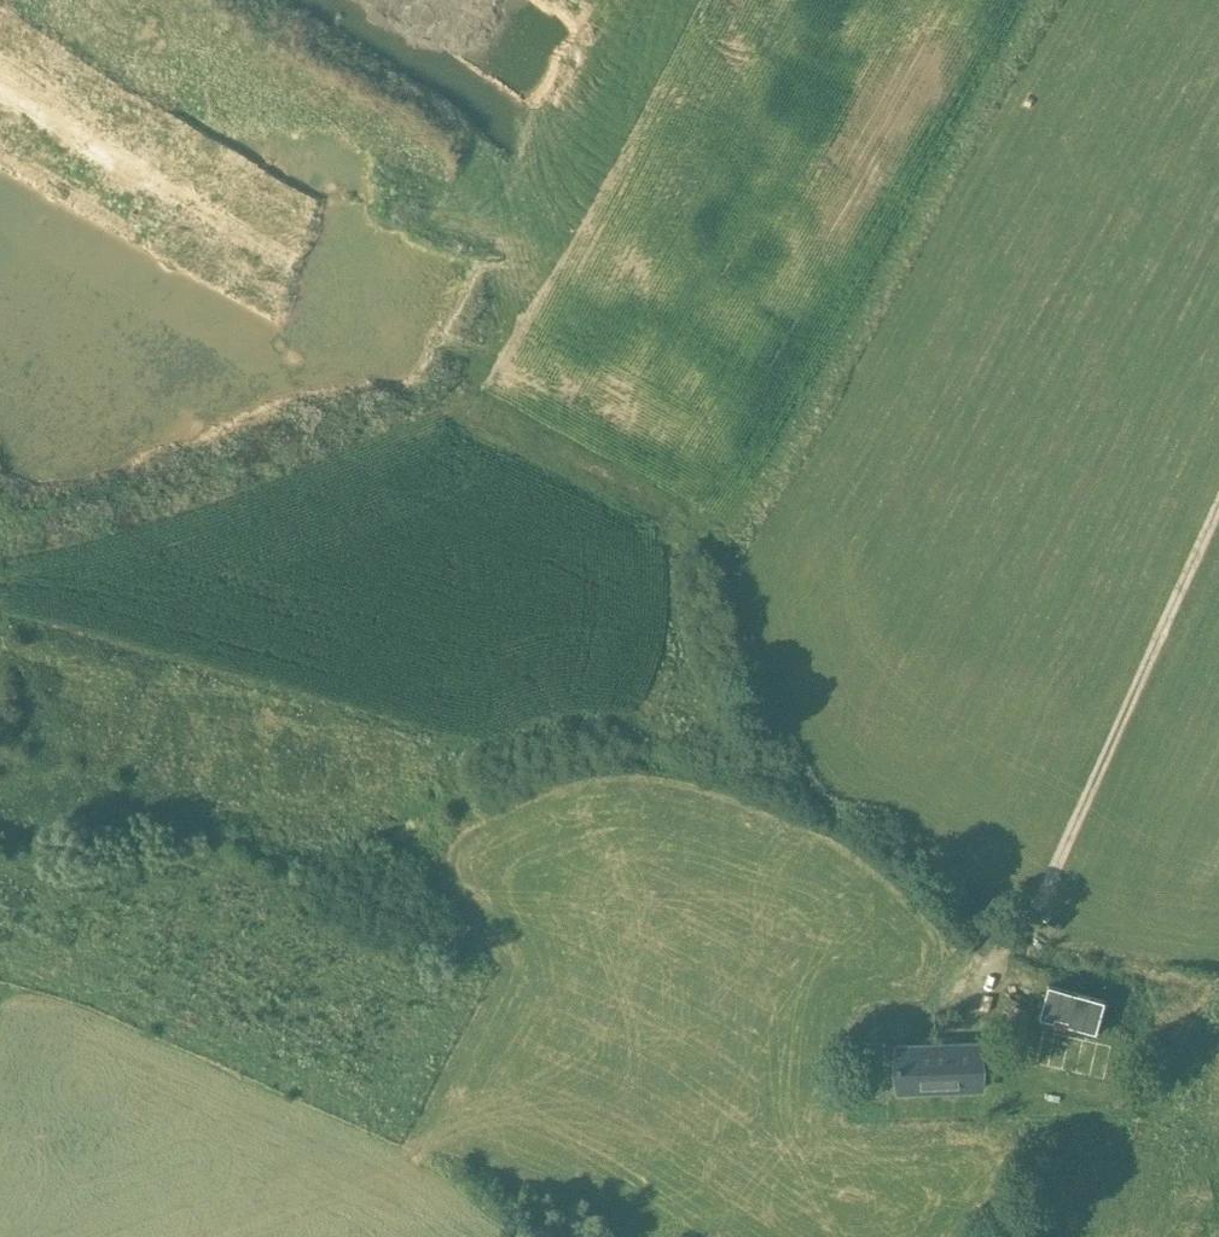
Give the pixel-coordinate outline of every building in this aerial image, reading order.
[(1041,1018),(1099,1035),(1108,1001),(1050,985),(1041,1018)] [(1043,1031),(1036,1067),(1093,1077),(1100,1042),(1043,1031)] [(903,1045),(905,1083),(945,1082),(945,1089),(984,1088),(982,1043),(980,1043),(961,1043),(949,1044),(949,1046),(932,1047),(931,1044),(926,1044),(925,1044),(903,1045)]
